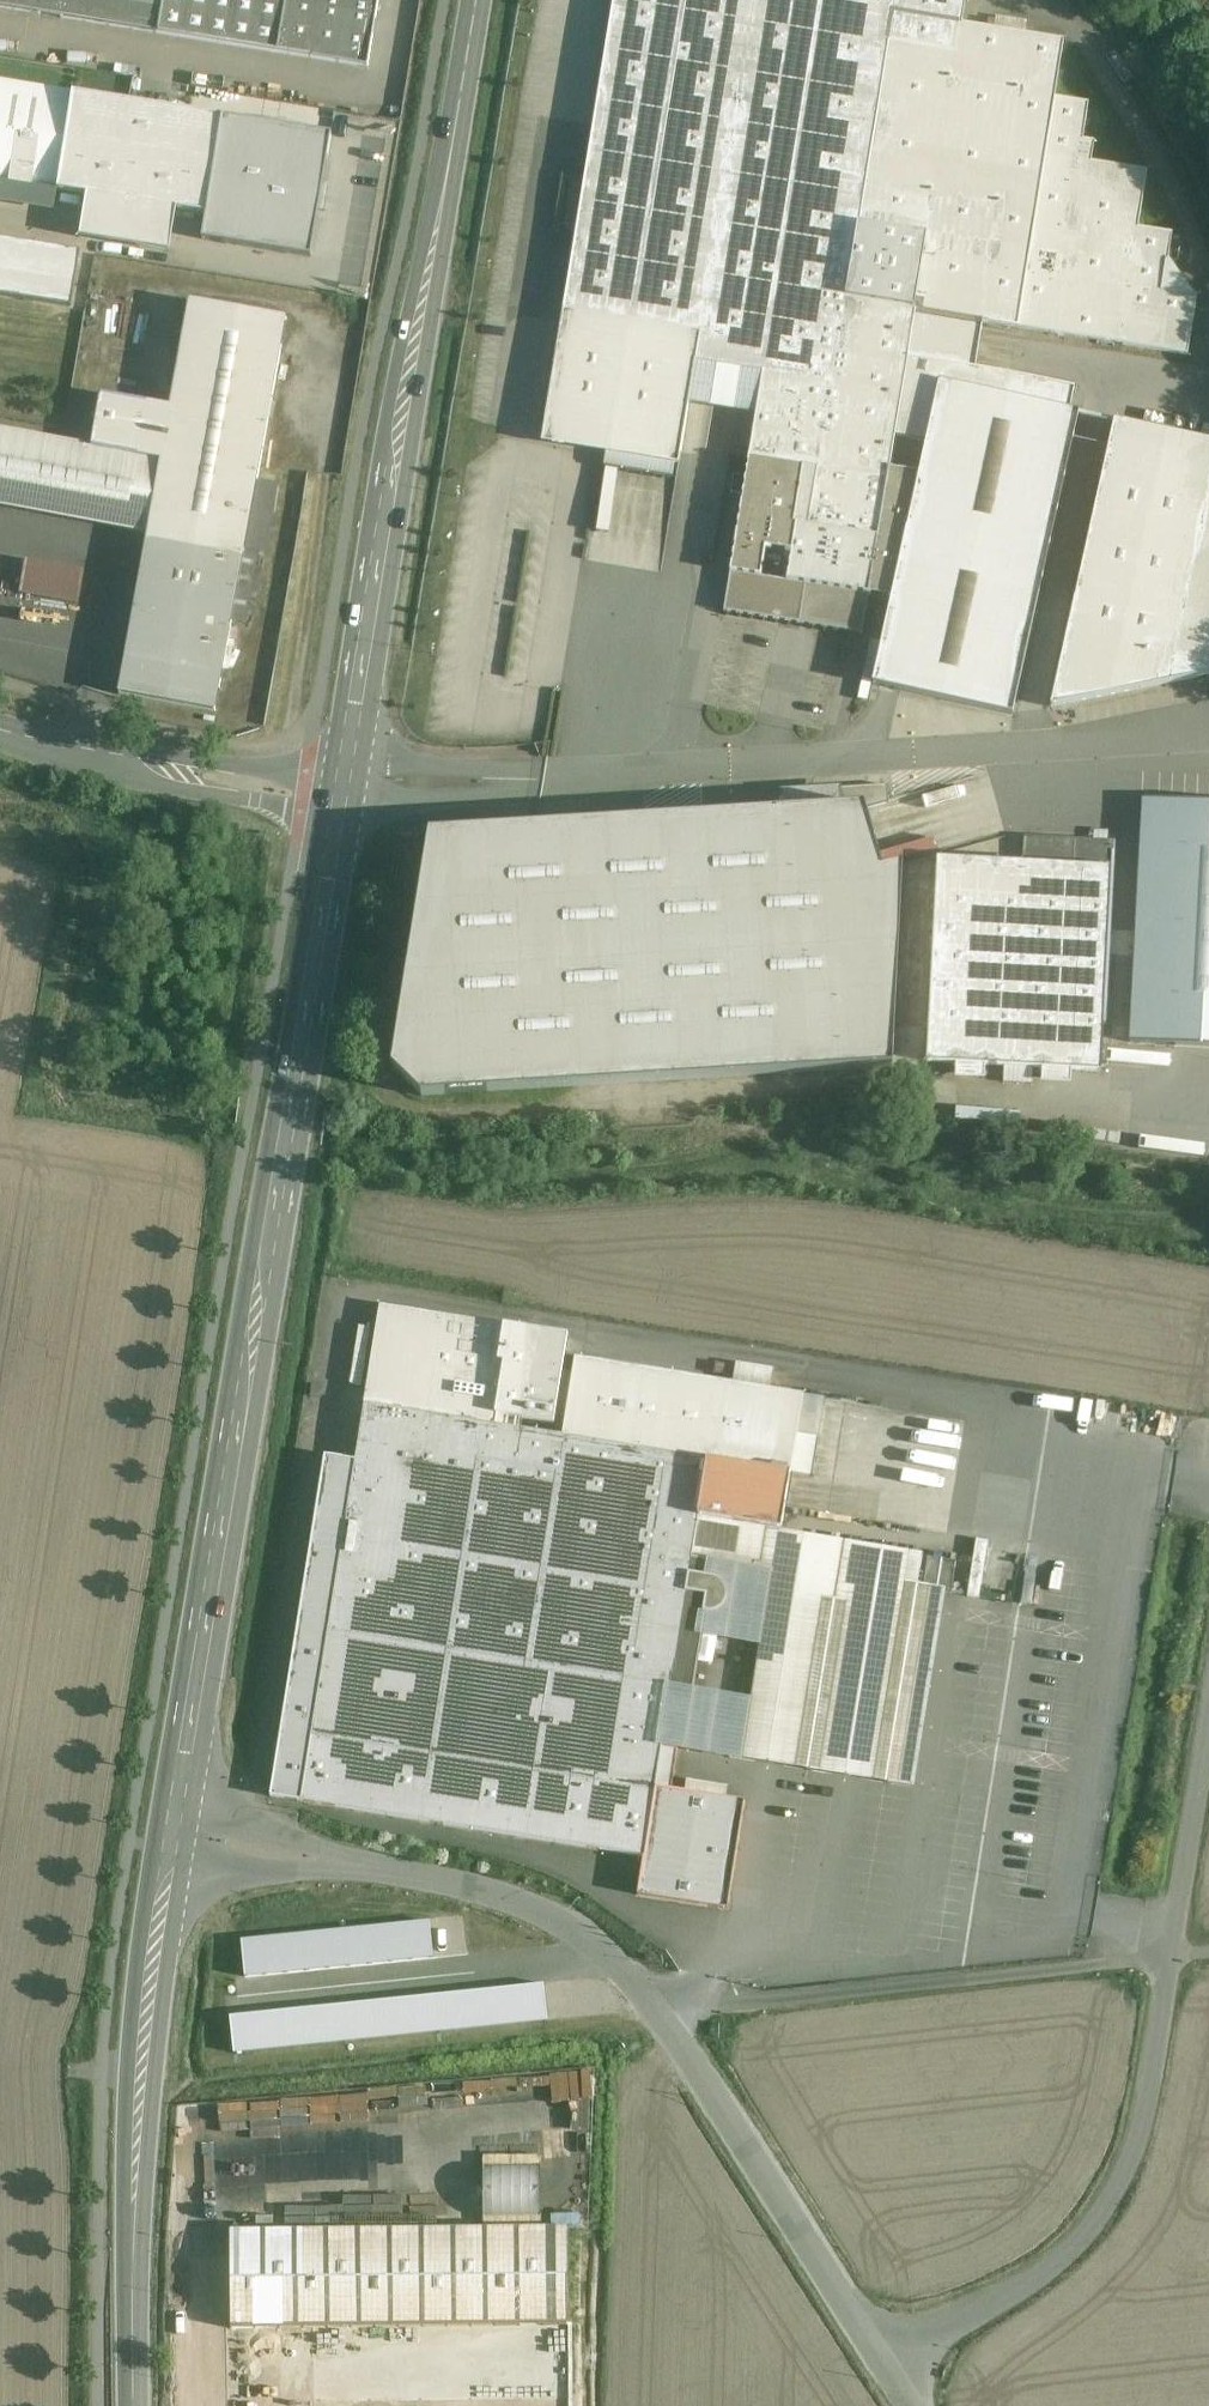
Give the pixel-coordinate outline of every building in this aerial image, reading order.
[(367,67),(378,0),(0,0),(0,8),(367,67)] [(564,306),(698,328),(764,338),(907,362),(915,312),(960,32),(964,0),(614,0),(564,306)] [(1055,47),(960,32),(915,312),(983,323),(1188,355),(1189,305),(1155,299),(1165,241),(1131,235),(1140,177),(1084,167),(1087,147),(1075,145),(1081,108),(1046,102),(1055,47)] [(0,80),(0,181),(57,190),(72,92),(0,80)] [(222,116),(72,92),(57,190),(207,214),(222,116)] [(87,315),(96,269),(0,252),(0,300),(87,315)] [(287,319),(190,301),(171,408),(101,395),(92,448),(258,479),(287,319)] [(698,328),(564,306),(543,444),(679,464),(693,357),(698,328)] [(983,323),(915,312),(907,362),(895,438),(926,443),(939,382),(1070,411),(1075,389),(1011,376),(966,368),(972,330),(982,331),(983,323)] [(764,338),(698,328),(693,357),(760,368),(764,338)] [(907,362),(764,338),(760,368),(746,455),(803,464),(794,523),(879,537),(895,438),(907,362)] [(1070,411),(939,382),(926,443),(872,690),(1013,715),(1079,413),(1070,411)] [(15,430),(14,434),(0,431),(0,507),(148,534),(244,552),(258,479),(92,448),(38,438),(39,434),(15,430)] [(1102,439),(1045,711),(1208,679),(1208,461),(1102,439)] [(803,464),(746,455),(725,579),(756,585),(761,553),(767,554),(766,560),(781,562),(782,556),(788,557),(794,523),(803,464)] [(666,501),(650,499),(645,535),(661,537),(666,501)] [(879,537),(794,523),(788,557),(784,586),(868,600),(879,537)] [(244,552),(148,534),(119,695),(215,713),(244,552)] [(83,572),(25,562),(19,594),(77,604),(83,572)] [(833,809),(429,834),(392,1068),(422,1098),(891,1066),(902,865),(881,872),(864,810),(888,802),(886,787),(833,790),(833,809)] [(1142,801),(1141,823),(1139,863),(1134,946),(1132,985),(1129,1042),(1200,1046),(1208,1046),(1208,805),(1142,801)] [(1072,843),(1024,840),(1022,864),(1070,866),(1072,843)] [(1106,845),(1072,843),(1070,866),(1109,868),(1110,853),(1106,853),(1106,845)] [(1022,864),(937,859),(926,1063),(1101,1072),(1104,1027),(1102,1027),(1109,868),(1070,866),(1022,864)] [(504,1326),(380,1307),(364,1405),(365,1406),(507,1429),(508,1418),(490,1415),(504,1326)] [(568,1336),(504,1326),(490,1415),(508,1418),(554,1425),(568,1336)] [(733,1384),(575,1359),(562,1438),(707,1461),(790,1473),(791,1473),(803,1396),(769,1390),(773,1370),(736,1364),(733,1384)] [(323,1387),(312,1385),(310,1397),(321,1398),(323,1387)] [(507,1429),(365,1406),(355,1473),(302,1802),(644,1856),(656,1786),(671,1789),(677,1750),(662,1748),(662,1744),(668,1711),(696,1716),(700,1693),(693,1692),(708,1596),(727,1599),(727,1595),(725,1593),(724,1590),(722,1588),(720,1585),(719,1582),(717,1579),(710,1578),(713,1563),(691,1560),(692,1553),(697,1518),(697,1517),(707,1461),(562,1438),(507,1429)] [(302,1802),(355,1473),(345,1472),(347,1461),(327,1458),(271,1797),(302,1802)] [(790,1473),(707,1461),(697,1517),(781,1531),(790,1473)] [(923,1554),(697,1518),(692,1553),(918,1584),(923,1554)] [(948,1589),(918,1584),(692,1553),(691,1560),(713,1563),(710,1578),(717,1579),(719,1582),(720,1585),(722,1588),(724,1590),(725,1593),(727,1595),(727,1599),(708,1596),(693,1692),(700,1693),(696,1716),(668,1711),(662,1744),(918,1783),(948,1589)] [(691,1778),(689,1788),(731,1797),(733,1788),(691,1778)] [(746,1802),(656,1786),(644,1856),(638,1895),(728,1910),(746,1802)] [(431,1921),(241,1940),(245,1977),(434,1959),(431,1921)] [(545,1984),(229,2016),(233,2054),(549,2021),(545,1984)] [(232,2231),(232,2381),(269,2381),(270,2329),(569,2327),(569,2228),(232,2231)]
